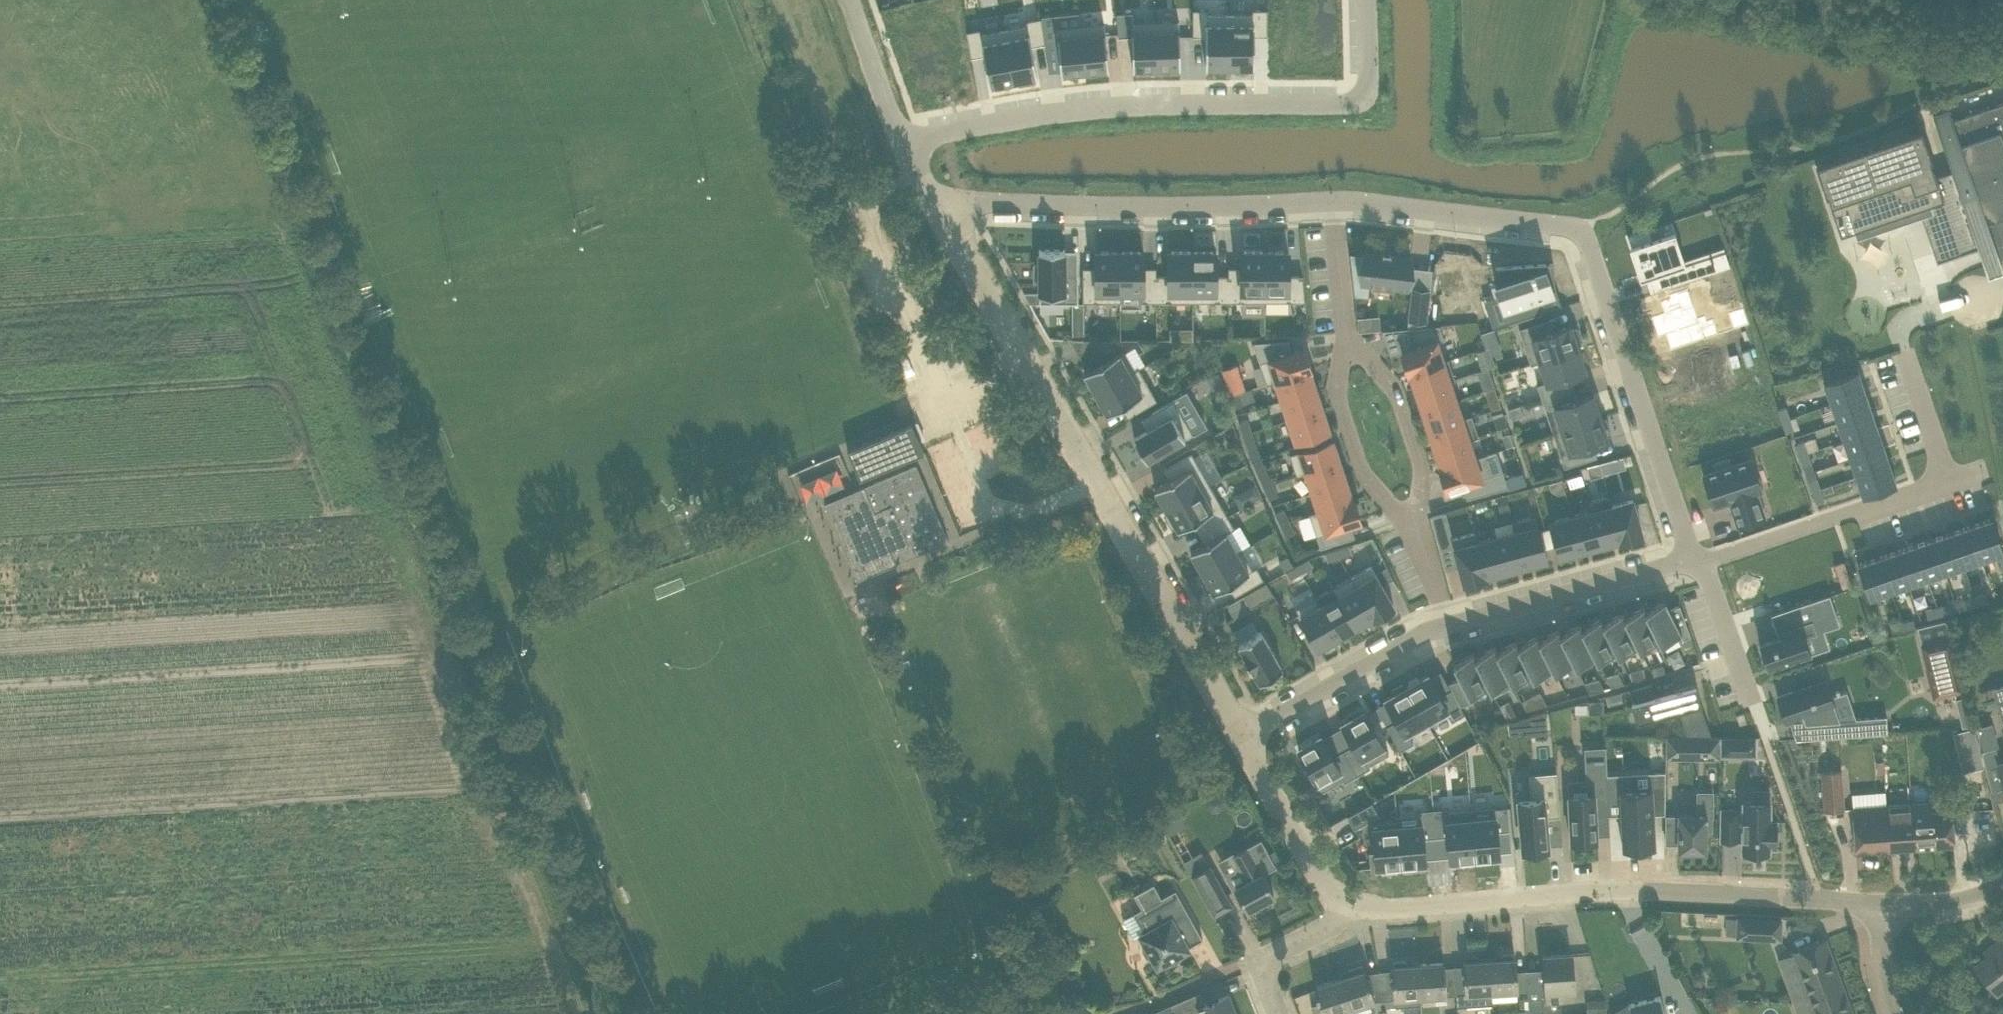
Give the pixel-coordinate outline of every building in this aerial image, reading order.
[(1207,8),(1193,8),(1193,34),(1205,34),(1205,66),(1230,66),(1230,13),(1207,13),(1207,8)] [(1252,13),(1230,13),(1230,66),(1254,66),(1254,34),(1267,34),(1267,8),(1252,8),(1252,13)] [(962,11),(945,15),(951,42),(968,39),(966,31),(962,11)] [(1132,11),(1116,11),(1118,35),(1131,35),(1132,67),(1156,66),(1155,20),(1132,21),(1132,11)] [(1026,24),(1004,28),(1013,80),(1037,76),(1031,45),(1045,42),(1041,17),(1025,20),(1026,24)] [(1178,19),(1155,20),(1156,66),(1180,66),(1178,19)] [(1300,20),(1278,20),(1278,66),(1330,66),(1330,32),(1300,32),(1300,20)] [(1104,22),(1080,24),(1085,70),(1108,68),(1104,22)] [(1080,24),(1056,26),(1061,73),(1085,70),(1080,24)] [(981,28),(966,31),(968,39),(971,56),(984,54),(990,85),(1013,80),(1004,28),(981,33),(981,28)] [(957,48),(916,56),(924,93),(964,86),(957,48)] [(1932,116),(1951,171),(1959,193),(1969,223),(1977,247),(1987,275),(2002,270),(2002,269),(2000,260),(2002,259),(2002,102),(1952,120),(1949,110),(1932,116)] [(1826,161),(1815,164),(1823,188),(1825,195),(1827,195),(1832,211),(1840,233),(1862,225),(1885,218),(1918,207),(1920,214),(1936,261),(1950,256),(1977,247),(1969,223),(1959,193),(1951,171),(1936,176),(1930,159),(1931,159),(1925,140),(1921,128),(1920,129),(1910,132),(1879,143),(1839,156),(1826,161)] [(1648,227),(1627,233),(1632,245),(1629,246),(1640,278),(1644,277),(1650,291),(1695,276),(1714,270),(1730,265),(1725,250),(1709,255),(1690,261),(1685,263),(1674,230),(1652,238),(1648,227)] [(1024,292),(1023,292),(1029,302),(1039,302),(1071,302),(1078,302),(1078,292),(1078,273),(1065,273),(1065,249),(1065,248),(1039,248),(1039,264),(1034,264),(1034,280),(1039,280),(1039,292),(1024,292)] [(1228,275),(1228,300),(1264,300),(1264,250),(1241,251),(1241,275),(1228,275)] [(1288,250),(1264,250),(1264,300),(1304,300),(1302,274),(1288,274),(1288,250)] [(1364,250),(1360,282),(1371,283),(1371,285),(1373,285),(1373,284),(1392,286),(1392,287),(1394,287),(1394,286),(1407,287),(1410,256),(1390,253),(1391,252),(1389,252),(1389,253),(1384,252),(1384,251),(1382,251),(1382,252),(1364,250)] [(1095,275),(1083,275),(1083,301),(1105,301),(1120,301),(1120,298),(1120,289),(1119,289),(1119,251),(1096,251),(1095,267),(1095,275)] [(1143,251),(1119,251),(1119,289),(1120,289),(1142,288),(1142,301),(1156,301),(1156,275),(1143,275),(1143,267),(1143,251)] [(1168,275),(1156,275),(1156,301),(1192,301),(1192,251),(1168,251),(1168,275)] [(1216,251),(1192,251),(1192,301),(1228,300),(1228,275),(1216,275),(1216,251)] [(1499,282),(1495,283),(1499,294),(1508,323),(1543,311),(1542,310),(1541,310),(1537,299),(1553,293),(1550,285),(1553,284),(1553,285),(1554,285),(1553,262),(1495,266),(1495,268),(1498,267),(1499,282)] [(1429,289),(1412,287),(1408,319),(1426,321),(1429,289)] [(1663,311),(1650,316),(1657,337),(1665,335),(1670,350),(1719,334),(1713,317),(1706,319),(1704,314),(1697,316),(1688,287),(1667,294),(1668,297),(1659,300),(1663,311)] [(1361,335),(1382,333),(1380,313),(1360,314),(1361,335)] [(1576,344),(1580,343),(1575,327),(1571,329),(1569,325),(1547,332),(1543,320),(1519,328),(1530,363),(1539,360),(1539,359),(1577,347),(1576,344)] [(1492,328),(1480,332),(1485,347),(1497,343),(1492,328)] [(1085,339),(1083,346),(1094,365),(1084,371),(1095,392),(1134,370),(1134,369),(1123,349),(1117,352),(1110,340),(1109,339),(1085,338),(1085,339)] [(1443,359),(1436,339),(1401,350),(1408,373),(1410,372),(1409,371),(1443,360),(1443,359)] [(1310,369),(1303,347),(1259,361),(1266,383),(1275,380),(1309,369),(1310,369)] [(1565,389),(1561,377),(1584,370),(1577,347),(1539,359),(1539,360),(1546,381),(1537,384),(1541,397),(1565,389)] [(1454,379),(1447,358),(1443,359),(1443,360),(1409,371),(1410,372),(1416,391),(1450,380),(1454,379)] [(1134,370),(1095,392),(1107,413),(1128,401),(1134,412),(1157,399),(1138,367),(1134,369),(1134,370)] [(1479,370),(1476,371),(1479,380),(1492,376),(1489,367),(1488,367),(1479,370)] [(1315,388),(1309,369),(1275,380),(1281,399),(1315,388)] [(1825,388),(1830,401),(1864,389),(1857,370),(1845,375),(1823,382),(1825,388)] [(1206,376),(1212,386),(1222,381),(1216,371),(1206,376)] [(1238,391),(1234,379),(1225,382),(1230,394),(1238,391)] [(1456,399),(1450,380),(1416,391),(1422,410),(1456,399)] [(1322,408),(1315,388),(1281,399),(1288,419),(1322,408)] [(1599,416),(1592,394),(1569,401),(1565,389),(1541,397),(1553,431),(1599,416)] [(1830,401),(1836,420),(1870,408),(1864,389),(1830,401)] [(1242,404),(1238,391),(1230,394),(1234,407),(1242,404)] [(1193,432),(1174,399),(1151,411),(1158,423),(1134,437),(1147,459),(1193,432)] [(1462,418),(1456,399),(1422,410),(1428,429),(1462,418)] [(1520,404),(1508,408),(1511,418),(1523,414),(1520,404)] [(1501,406),(1491,409),(1497,428),(1507,425),(1501,406)] [(1789,417),(1785,406),(1778,409),(1782,420),(1789,417)] [(1329,429),(1322,408),(1288,419),(1295,440),(1329,429)] [(1836,420),(1843,438),(1877,427),(1870,408),(1836,420)] [(1478,436),(1471,415),(1462,418),(1428,429),(1435,449),(1469,438),(1469,439),(1478,436)] [(1588,458),(1584,446),(1607,439),(1605,434),(1610,433),(1605,418),(1600,419),(1599,416),(1553,431),(1564,466),(1588,458)] [(1782,420),(1785,431),(1793,429),(1789,417),(1782,420)] [(1251,430),(1247,418),(1238,421),(1243,433),(1251,430)] [(923,452),(911,422),(847,449),(859,479),(923,452)] [(1877,427),(1843,438),(1849,457),(1883,445),(1877,427)] [(1255,442),(1251,430),(1243,433),(1247,445),(1255,442)] [(1475,457),(1469,439),(1469,438),(1435,449),(1441,467),(1441,468),(1475,457)] [(1339,461),(1332,439),(1289,453),(1296,476),(1305,473),(1305,472),(1339,461)] [(1796,443),(1800,454),(1807,452),(1803,440),(1796,443)] [(1849,457),(1856,476),(1890,464),(1883,445),(1849,457)] [(1209,483),(1191,452),(1169,464),(1175,476),(1155,487),(1166,508),(1209,483)] [(1800,454),(1803,465),(1811,463),(1807,452),(1800,454)] [(1482,478),(1475,457),(1441,468),(1441,467),(1440,468),(1447,490),(1482,478)] [(1716,469),(1703,474),(1713,506),(1729,501),(1737,524),(1764,515),(1756,492),(1760,490),(1750,458),(1731,464),(1728,457),(1714,462),(1716,469)] [(1312,491),(1345,480),(1339,461),(1305,472),(1305,473),(1312,491)] [(1599,462),(1587,465),(1590,478),(1603,475),(1602,473),(1599,462)] [(948,540),(916,463),(824,502),(857,579),(948,540)] [(1858,482),(1862,495),(1891,485),(1896,483),(1892,471),(1890,464),(1856,476),(1858,482)] [(1273,485),(1267,471),(1258,475),(1265,488),(1273,485)] [(1808,479),(1812,490),(1820,488),(1816,476),(1808,479)] [(1352,498),(1345,480),(1312,491),(1318,510),(1318,511),(1352,499),(1352,498)] [(1227,515),(1209,483),(1166,508),(1168,511),(1164,513),(1172,527),(1176,525),(1178,529),(1199,517),(1205,528),(1227,515)] [(1255,483),(1244,489),(1250,500),(1261,494),(1255,483)] [(1278,496),(1273,485),(1265,488),(1270,500),(1278,496)] [(1812,490),(1816,502),(1823,499),(1820,488),(1812,490)] [(1505,493),(1496,496),(1500,510),(1509,508),(1505,493)] [(1620,538),(1611,504),(1609,494),(1588,500),(1590,509),(1591,509),(1600,544),(1619,539),(1620,538)] [(1360,520),(1353,498),(1352,498),(1352,499),(1318,511),(1318,510),(1309,513),(1316,535),(1360,520)] [(1642,534),(1632,498),(1611,504),(1620,538),(1619,539),(1619,540),(1642,534)] [(1289,520),(1283,508),(1275,512),(1280,524),(1289,520)] [(1600,544),(1591,509),(1590,509),(1571,514),(1580,549),(1600,544)] [(1449,525),(1445,512),(1431,516),(1435,529),(1449,525)] [(1580,549),(1571,514),(1549,520),(1558,554),(1580,549)] [(1236,550),(1226,532),(1234,527),(1227,515),(1205,528),(1211,538),(1190,550),(1202,571),(1237,551),(1236,550)] [(1546,559),(1534,515),(1512,521),(1514,530),(1515,530),(1524,564),(1546,559)] [(1996,553),(2002,551),(1996,532),(1990,517),(1971,523),(1983,557),(1996,553)] [(1294,532),(1289,520),(1280,524),(1286,535),(1294,532)] [(1964,564),(1968,563),(1983,557),(1971,523),(1964,526),(1952,530),(1964,564)] [(1524,564),(1515,530),(1514,530),(1495,535),(1505,570),(1524,564)] [(1945,570),(1964,564),(1952,530),(1941,534),(1934,536),(1945,570)] [(1485,575),(1476,541),(1477,540),(1474,531),(1451,537),(1464,582),(1486,576),(1486,575),(1485,575)] [(1505,570),(1495,535),(1477,540),(1476,541),(1485,575),(1486,575),(1505,570)] [(1926,577),(1945,570),(1934,536),(1927,539),(1915,543),(1926,577)] [(1907,583),(1926,577),(1915,543),(1896,549),(1907,583)] [(1352,552),(1349,544),(1337,548),(1339,556),(1352,552)] [(1263,578),(1256,566),(1252,568),(1240,548),(1236,550),(1237,551),(1202,571),(1204,574),(1199,576),(1207,590),(1212,588),(1214,591),(1234,580),(1241,591),(1263,578)] [(1327,560),(1339,556),(1337,548),(1324,552),(1327,560)] [(1893,588),(1907,583),(1896,549),(1888,552),(1877,556),(1888,590),(1893,588)] [(1287,555),(1278,560),(1284,571),(1286,570),(1293,566),(1287,555)] [(1871,558),(1858,562),(1869,597),(1881,593),(1888,590),(1877,556),(1871,558)] [(1301,571),(1312,565),(1308,557),(1297,564),(1301,571)] [(1301,571),(1297,564),(1293,566),(1286,570),(1290,578),(1301,571)] [(1393,605),(1370,565),(1351,576),(1373,616),(1372,616),(1373,617),(1393,605)] [(1387,566),(1381,569),(1384,577),(1391,574),(1387,566)] [(1373,616),(1351,576),(1333,586),(1355,626),(1372,616),(1373,616)] [(1266,581),(1243,594),(1250,607),(1273,594),(1266,581)] [(1355,626),(1333,586),(1315,596),(1338,636),(1355,626)] [(1976,604),(1988,601),(1985,593),(1974,597),(1976,604)] [(1784,635),(1759,643),(1761,648),(1768,668),(1810,653),(1803,635),(1824,628),(1837,624),(1827,594),(1791,606),(1798,626),(1783,631),(1784,635)] [(1338,636),(1315,596),(1296,607),(1318,647),(1338,636)] [(1974,597),(1962,600),(1964,608),(1976,604),(1974,597)] [(1690,633),(1680,605),(1679,604),(1669,609),(1665,600),(1645,610),(1659,638),(1658,638),(1660,642),(1680,633),(1683,639),(1691,635),(1690,633)] [(1937,607),(1939,615),(1951,611),(1948,604),(1937,607)] [(1659,638),(1645,610),(1644,607),(1645,606),(1644,605),(1624,615),(1623,616),(1637,644),(1639,648),(1658,638),(1659,638)] [(1939,615),(1937,607),(1925,610),(1927,618),(1939,615)] [(1953,622),(1956,631),(1991,619),(1988,610),(1953,622)] [(1637,644),(1623,616),(1624,615),(1623,613),(1623,612),(1623,611),(1603,621),(1602,621),(1616,650),(1618,654),(1637,644)] [(1616,650),(1602,621),(1603,621),(1601,618),(1602,618),(1601,617),(1581,627),(1595,655),(1594,656),(1596,660),(1616,650)] [(1902,623),(1904,631),(1915,627),(1913,620),(1902,623)] [(1595,655),(1581,627),(1580,624),(1581,624),(1580,622),(1560,633),(1559,633),(1574,661),(1573,661),(1575,665),(1594,656),(1595,655)] [(1890,626),(1892,634),(1904,631),(1902,623),(1890,626)] [(1574,661),(1559,633),(1560,633),(1559,630),(1559,629),(1559,628),(1539,638),(1538,638),(1552,667),(1554,671),(1573,661),(1574,661)] [(1238,643),(1243,653),(1242,653),(1251,670),(1253,669),(1260,681),(1282,668),(1260,630),(1238,643)] [(1552,667),(1538,638),(1539,638),(1537,636),(1538,635),(1538,634),(1517,644),(1531,673),(1530,673),(1532,677),(1552,667)] [(1942,695),(1942,693),(1953,690),(1954,692),(1962,690),(1950,638),(1922,644),(1927,666),(1926,667),(1933,697),(1942,695)] [(1531,673),(1517,644),(1516,641),(1517,641),(1516,640),(1496,650),(1513,684),(1514,684),(1512,682),(1530,673),(1531,673)] [(1513,684),(1496,650),(1495,647),(1496,647),(1495,645),(1475,656),(1474,656),(1489,684),(1488,684),(1493,694),(1494,694),(1494,693),(1512,684),(1512,685),(1513,684)] [(1489,684),(1474,656),(1475,656),(1474,653),(1474,652),(1474,651),(1453,662),(1460,676),(1449,682),(1452,688),(1460,705),(1472,698),(1470,693),(1488,684),(1489,684)] [(1665,672),(1663,664),(1651,667),(1653,675),(1665,672)] [(1644,677),(1641,668),(1630,671),(1632,680),(1644,677)] [(1623,683),(1618,672),(1605,675),(1610,685),(1623,683)] [(1428,673),(1406,685),(1429,724),(1448,713),(1451,720),(1464,713),(1459,705),(1460,705),(1452,688),(1440,694),(1428,673)] [(1604,688),(1599,677),(1584,681),(1589,692),(1604,688)] [(1803,715),(1806,721),(1808,721),(1809,737),(1887,732),(1886,715),(1838,718),(1825,679),(1777,695),(1786,721),(1803,715)] [(1394,692),(1384,697),(1397,719),(1386,725),(1400,749),(1413,742),(1409,735),(1429,724),(1406,685),(1404,686),(1402,683),(1392,689),(1394,692)] [(1635,701),(1631,702),(1637,721),(1641,720),(1641,721),(1660,716),(1660,714),(1679,709),(1686,735),(1711,735),(1693,684),(1674,689),(1674,690),(1655,695),(1651,683),(1632,688),(1635,701)] [(1992,687),(2002,726),(2002,684),(1992,687)] [(1553,691),(1545,695),(1548,702),(1556,698),(1553,691)] [(1963,695),(1955,697),(1961,726),(1970,725),(1963,695)] [(1535,707),(1533,698),(1524,701),(1526,709),(1535,707)] [(1603,712),(1602,699),(1588,700),(1588,713),(1603,712)] [(1350,716),(1341,722),(1354,743),(1343,749),(1357,774),(1370,766),(1368,764),(1388,753),(1364,709),(1361,711),(1359,708),(1349,713),(1350,716)] [(1529,715),(1517,719),(1507,721),(1508,734),(1546,730),(1544,711),(1529,715)] [(1517,718),(1514,712),(1505,714),(1508,721),(1517,718)] [(1320,734),(1298,746),(1309,766),(1306,768),(1313,780),(1316,779),(1323,790),(1343,779),(1344,781),(1357,774),(1343,749),(1333,755),(1320,734)] [(1705,758),(1705,737),(1705,736),(1665,736),(1665,758),(1705,758)] [(1720,736),(1720,755),(1755,754),(1755,736),(1720,736)] [(1609,814),(1606,756),(1585,757),(1587,793),(1568,794),(1570,840),(1573,840),(1573,844),(1586,844),(1586,840),(1597,839),(1595,815),(1609,814)] [(1821,771),(1824,810),(1844,809),(1841,769),(1821,771)] [(1650,787),(1619,789),(1623,847),(1655,846),(1653,813),(1664,812),(1665,771),(1649,771),(1650,787)] [(1518,800),(1523,853),(1548,850),(1545,819),(1560,817),(1556,773),(1529,776),(1531,799),(1518,800)] [(1979,776),(1964,778),(1965,790),(1981,788),(1979,776)] [(1743,801),(1742,849),(1753,850),(1753,852),(1766,852),(1766,850),(1769,850),(1769,845),(1775,845),(1776,819),(1769,819),(1769,789),(1754,789),(1753,801),(1743,801)] [(1678,849),(1705,849),(1705,829),(1711,829),(1711,793),(1698,792),(1697,814),(1679,814),(1678,849)] [(1852,807),(1855,851),(1954,843),(1951,808),(1930,810),(1930,801),(1852,807)] [(1365,802),(1342,817),(1349,829),(1373,815),(1365,802)] [(1721,805),(1721,836),(1737,836),(1737,806),(1721,805)] [(1448,806),(1433,808),(1435,835),(1447,834),(1450,859),(1475,857),(1472,816),(1471,807),(1448,809),(1448,806)] [(1493,815),(1472,816),(1475,857),(1477,857),(1477,860),(1489,859),(1488,856),(1499,855),(1497,830),(1509,829),(1507,806),(1492,807),(1493,815)] [(1418,812),(1395,814),(1396,819),(1400,864),(1403,864),(1403,867),(1415,866),(1415,863),(1425,862),(1423,836),(1435,835),(1433,808),(1418,809),(1418,812)] [(1179,813),(1163,823),(1169,833),(1185,823),(1179,813)] [(1396,819),(1372,821),(1376,866),(1400,864),(1396,819)] [(1157,824),(1146,830),(1152,842),(1163,836),(1157,824)] [(1240,866),(1224,875),(1232,890),(1236,888),(1247,909),(1273,894),(1262,873),(1276,865),(1261,838),(1246,846),(1233,853),(1240,866)] [(1214,914),(1231,904),(1208,865),(1197,872),(1191,875),(1214,914)] [(1140,934),(1144,942),(1141,944),(1142,950),(1145,955),(1150,960),(1153,958),(1157,966),(1165,962),(1166,965),(1173,964),(1178,961),(1183,955),(1181,953),(1189,948),(1175,924),(1189,916),(1189,917),(1190,916),(1175,889),(1161,896),(1154,884),(1154,883),(1153,882),(1133,893),(1134,895),(1134,894),(1141,907),(1133,912),(1144,932),(1140,934)] [(1736,937),(1780,938),(1781,918),(1737,917),(1736,937)] [(1994,942),(2002,954),(2002,935),(1994,942)] [(1790,950),(1806,994),(1841,981),(1825,937),(1790,950)] [(1994,942),(1983,951),(1986,955),(1973,965),(1997,995),(2002,990),(2002,954),(1994,942)] [(1501,958),(1490,958),(1493,991),(1517,989),(1515,957),(1514,957),(1514,955),(1512,953),(1503,953),(1501,956),(1501,958)] [(1528,1007),(1530,1007),(1530,1013),(1542,1013),(1541,996),(1546,996),(1546,998),(1560,997),(1560,989),(1573,988),(1571,953),(1543,955),(1545,976),(1528,977),(1528,988),(1527,988),(1528,1007)] [(1493,991),(1490,958),(1478,959),(1478,957),(1475,955),(1466,955),(1464,958),(1464,960),(1463,960),(1464,964),(1454,965),(1456,1004),(1492,1002),(1492,991),(1493,991)] [(1392,965),(1394,1005),(1422,1003),(1421,995),(1419,963),(1407,964),(1406,961),(1404,960),(1395,960),(1392,962),(1393,965),(1392,965)] [(1444,961),(1419,963),(1421,995),(1446,994),(1444,961)] [(1370,988),(1364,969),(1363,969),(1362,964),(1348,968),(1350,973),(1340,976),(1351,1008),(1374,1000),(1370,988)] [(1340,976),(1315,985),(1317,992),(1315,993),(1317,998),(1319,997),(1320,1001),(1315,1003),(1311,1004),(1314,1013),(1332,1013),(1351,1008),(1340,976)] [(1841,981),(1806,994),(1814,1013),(1853,1013),(1841,981)] [(1200,1010),(1202,1013),(1236,1013),(1228,994),(1198,1006),(1200,1010)] [(1610,1012),(1610,1013),(1665,1013),(1660,995),(1628,1003),(1628,1002),(1610,1013),(1610,1012)] [(1178,1000),(1147,1013),(1183,1013),(1178,1000)]
